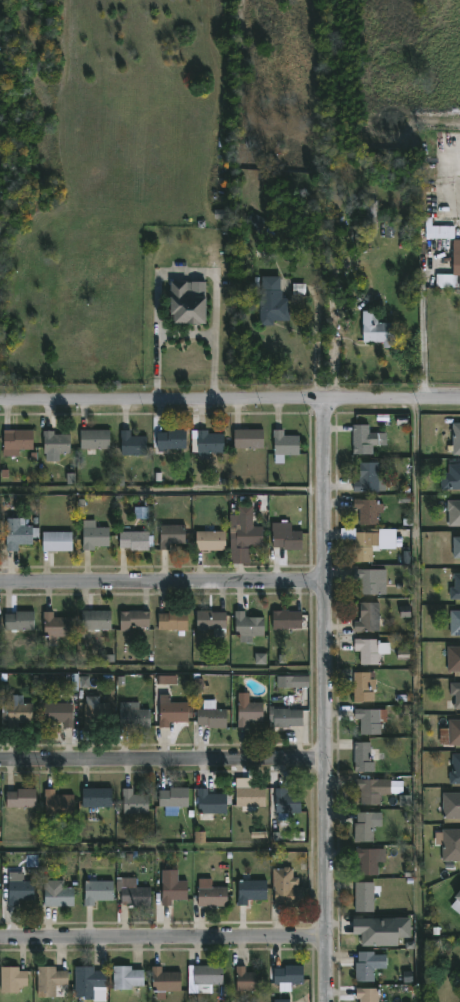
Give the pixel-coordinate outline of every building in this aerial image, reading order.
[(456,214),(459,214),(459,289),(427,289),(427,280),(436,274),(452,274),(453,239),(425,239),(425,218),(444,218),(442,182),(454,182),(456,214)] [(244,224),(258,234),(267,223),(253,212),(244,224)] [(281,278),(281,291),(283,291),(283,299),(291,299),(290,322),(275,322),(275,327),(261,327),(261,291),(263,291),(263,277),(281,278)] [(183,282),(183,297),(203,297),(202,328),(198,328),(198,325),(170,325),(170,315),(167,315),(166,282),(183,282)] [(376,317),(376,324),(393,324),(393,347),(381,347),(381,343),(360,343),(360,312),(376,312),(376,317)] [(450,423),(459,423),(459,455),(450,455),(450,423)] [(367,425),(367,433),(377,434),(377,446),(371,445),(371,455),(351,454),(352,425),(367,425)] [(87,449),(81,449),(81,429),(111,430),(111,449),(87,449)] [(187,448),(158,448),(158,432),(169,432),(169,429),(187,429),(187,448)] [(264,448),(235,448),(235,429),(264,429),(264,448)] [(284,429),(284,435),(302,435),(302,455),(285,455),(285,465),(275,465),(275,429),(284,429)] [(21,456),(6,456),(6,430),(35,430),(35,449),(21,449),(21,456)] [(132,430),(132,435),(147,435),(147,454),(122,455),(121,430),(132,430)] [(206,431),(206,434),(222,434),(222,453),(208,453),(208,459),(196,459),(196,430),(206,431)] [(57,431),(57,435),(73,435),(72,454),(46,453),(47,431),(57,431)] [(379,462),(379,476),(387,476),(387,491),(355,492),(355,481),(361,481),(361,462),(379,462)] [(447,464),(459,464),(459,490),(440,490),(440,473),(447,473),(447,464)] [(384,503),(384,512),(379,512),(379,524),(360,524),(360,508),(355,508),(355,499),(382,500),(382,503),(384,503)] [(445,500),(459,500),(459,525),(446,525),(445,500)] [(149,507),(135,507),(134,519),(149,519),(149,507)] [(261,527),(260,547),(246,546),(245,550),(234,550),(235,530),(224,529),(225,517),(248,517),(247,527),(261,527)] [(23,525),(41,528),(41,538),(35,538),(35,545),(20,545),(20,551),(9,551),(9,519),(23,519),(23,525)] [(98,522),(98,528),(112,528),(112,547),(95,547),(95,551),(86,551),(86,521),(98,522)] [(285,521),(285,523),(290,523),(290,531),(301,531),(301,551),(282,551),(282,547),(272,547),(270,523),(279,523),(279,521),(285,521)] [(187,525),(186,544),(171,544),(170,550),(161,550),(161,524),(187,525)] [(355,529),(355,532),(369,532),(369,529),(396,529),(395,549),(378,549),(378,547),(375,547),(375,549),(373,549),(373,562),(352,562),(352,547),(354,547),(354,540),(340,540),(340,529),(355,529)] [(150,532),(150,551),(131,551),(131,547),(120,547),(121,531),(150,532)] [(199,550),(193,550),(194,531),(223,532),(223,551),(199,550)] [(44,551),(44,532),(73,532),(73,551),(44,551)] [(380,569),(380,595),(361,595),(361,579),(355,579),(355,569),(380,569)] [(452,574),(459,574),(459,600),(449,600),(449,588),(454,588),(454,580),(452,580),(452,574)] [(380,618),(380,631),(355,631),(355,622),(361,622),(361,602),(380,603),(380,618)] [(400,615),(410,615),(410,607),(400,607),(400,615)] [(144,610),(151,612),(151,627),(131,627),(131,630),(121,630),(122,612),(144,610)] [(213,610),(213,612),(229,612),(229,630),(197,629),(198,610),(213,610)] [(290,610),(290,612),(304,612),(303,627),(290,627),(290,629),(273,629),(274,611),(290,610)] [(112,629),(83,629),(83,611),(112,611),(112,629)] [(188,611),(188,631),(186,631),(186,636),(179,636),(178,630),(159,629),(159,613),(170,613),(170,611),(188,611)] [(266,618),(265,637),(253,637),(253,642),(241,642),(241,637),(235,636),(236,611),(246,611),(246,616),(250,618),(266,618)] [(449,611),(459,611),(459,635),(449,635),(449,611)] [(36,630),(5,630),(5,614),(18,614),(18,612),(36,612),(36,630)] [(55,612),(55,617),(73,617),(73,637),(46,638),(44,612),(55,612)] [(362,639),(380,639),(380,653),(382,653),(382,664),(361,664),(361,649),(355,649),(355,639),(362,639)] [(445,646),(459,646),(459,672),(445,672),(445,646)] [(266,654),(255,654),(255,665),(266,665),(266,654)] [(371,679),(371,692),(375,692),(375,701),(355,702),(355,672),(371,672),(371,679)] [(177,684),(176,676),(160,678),(161,685),(177,684)] [(294,688),(278,688),(278,676),(310,676),(310,688),(294,688)] [(89,688),(89,677),(80,677),(80,689),(89,688)] [(202,679),(194,679),(195,690),(203,690),(202,679)] [(450,684),(459,684),(459,709),(453,709),(453,705),(455,704),(455,696),(450,696),(450,684)] [(247,694),(246,703),(262,703),(262,722),(246,722),(246,728),(236,728),(236,703),(239,703),(240,693),(247,694)] [(169,696),(169,703),(187,703),(187,723),(168,723),(168,728),(157,728),(158,695),(169,696)] [(23,696),(23,703),(33,703),(34,723),(18,723),(18,728),(8,729),(9,696),(23,696)] [(100,696),(101,703),(111,703),(112,722),(86,723),(86,703),(87,703),(87,696),(100,696)] [(217,700),(217,709),(228,709),(228,729),(208,729),(208,725),(198,725),(198,709),(204,709),(204,700),(217,700)] [(74,703),(73,728),(64,728),(64,722),(45,722),(45,703),(74,703)] [(285,706),(285,709),(291,709),(291,710),(304,710),(305,726),(275,727),(275,723),(269,723),(269,706),(285,706)] [(363,709),(381,710),(383,734),(362,734),(362,718),(356,718),(356,709),(363,709)] [(129,729),(121,729),(121,710),(150,710),(150,729),(129,729)] [(447,720),(459,720),(459,745),(439,745),(439,729),(447,729),(447,720)] [(371,748),(371,757),(374,757),(372,763),(377,763),(377,773),(355,773),(355,742),(371,743),(371,748)] [(453,754),(459,754),(459,785),(451,785),(451,772),(453,772),(453,754)] [(248,777),(248,787),(263,787),(263,806),(250,807),(250,811),(240,811),(240,806),(234,806),(234,777),(248,777)] [(381,780),(380,805),(362,805),(362,789),(356,789),(356,779),(381,780)] [(187,787),(187,802),(189,802),(189,806),(157,806),(157,789),(168,789),(168,787),(187,787)] [(114,807),(83,807),(83,788),(113,788),(114,807)] [(134,788),(134,794),(149,794),(149,812),(124,813),(124,789),(134,788)] [(206,789),(206,793),(226,794),(225,813),(196,813),(196,788),(206,789)] [(286,788),(287,794),(302,794),(302,812),(277,813),(277,788),(286,788)] [(36,807),(8,807),(8,792),(18,792),(18,789),(36,789),(36,807)] [(56,789),(56,795),(75,795),(75,813),(46,814),(46,789),(56,789)] [(441,792),(459,792),(459,817),(441,817),(441,792)] [(374,842),(355,842),(355,823),(358,823),(358,812),(375,812),(374,842)] [(441,829),(459,829),(459,861),(441,861),(441,840),(435,840),(435,834),(441,834),(441,829)] [(205,843),(205,832),(194,832),(194,843),(205,843)] [(363,848),(379,849),(379,875),(360,875),(360,859),(356,859),(356,848),(363,848)] [(292,872),(292,877),(297,877),(297,885),(291,885),(291,887),(302,886),(303,905),(284,906),(284,902),(272,902),(272,868),(282,868),(283,866),(287,866),(292,868),(292,872)] [(98,874),(98,881),(114,881),(114,901),(95,901),(95,907),(85,907),(85,881),(90,881),(90,874),(98,874)] [(63,876),(64,888),(74,888),(75,906),(46,907),(45,881),(56,881),(56,876),(63,876)] [(137,878),(137,887),(152,888),(152,907),(133,907),(133,905),(122,905),(122,878),(137,878)] [(170,905),(160,905),(160,880),(186,880),(185,900),(170,900),(170,905)] [(241,905),(236,905),(236,880),(265,880),(265,900),(247,900),(247,905),(241,905)] [(19,906),(10,906),(10,882),(35,881),(35,901),(19,901),(19,906)] [(355,912),(354,912),(354,883),(373,883),(373,912),(355,912)] [(450,896),(459,884),(459,915),(449,906),(454,900),(450,896)] [(205,906),(197,906),(197,887),(225,887),(225,906),(205,906)] [(392,918),(393,937),(379,937),(379,945),(360,945),(360,929),(354,929),(354,918),(392,918)] [(387,956),(387,969),(376,968),(375,982),(356,981),(356,962),(359,962),(359,952),(375,952),(375,955),(387,956)] [(132,966),(132,971),(145,971),(145,987),(132,987),(133,990),(114,990),(114,966),(132,966)] [(224,966),(224,986),(211,986),(211,994),(199,994),(199,985),(195,985),(195,966),(224,966)] [(244,966),(244,972),(260,972),(259,991),(234,990),(234,966),(244,966)] [(279,984),(275,984),(275,968),(286,968),(286,966),(305,966),(304,985),(279,984)] [(20,967),(20,972),(28,972),(28,986),(20,986),(20,993),(2,993),(2,968),(20,967)] [(57,967),(57,971),(69,971),(69,986),(58,986),(58,998),(44,998),(44,993),(38,993),(38,967),(57,967)] [(94,967),(94,972),(106,972),(106,988),(94,988),(94,1000),(82,1000),(82,998),(76,998),(76,967),(94,967)] [(163,967),(163,972),(182,972),(182,993),(166,992),(166,1000),(157,1000),(158,992),(152,992),(153,967),(163,967)] [(377,989),(377,1001),(358,1001),(358,999),(354,999),(354,988),(359,988),(377,989)]
